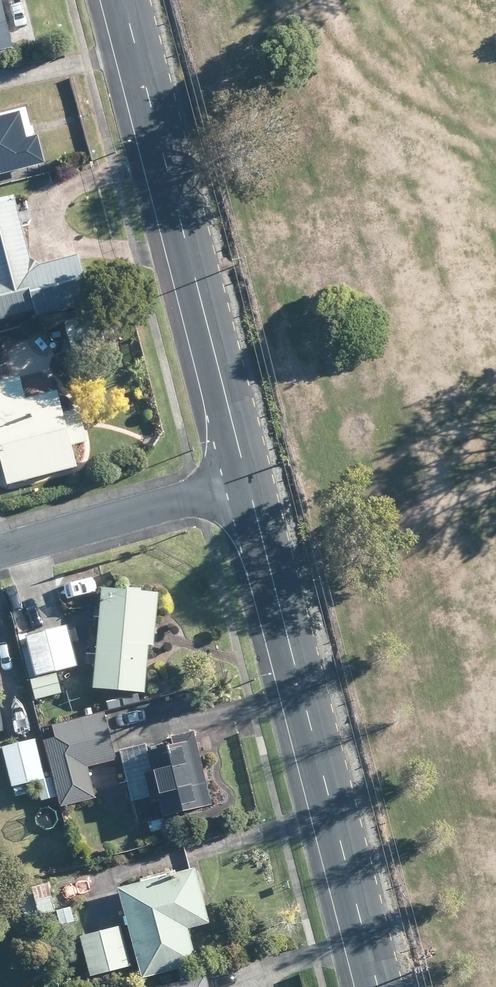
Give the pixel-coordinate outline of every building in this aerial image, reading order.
[(22,47),(11,0),(0,3),(0,52),(22,47)] [(0,114),(0,177),(44,165),(52,163),(45,137),(35,139),(32,132),(31,127),(25,107),(0,114)] [(86,259),(85,254),(48,265),(38,259),(21,196),(0,202),(0,322),(43,310),(45,318),(98,304),(86,259)] [(71,322),(80,351),(93,348),(83,318),(71,322)] [(67,391),(33,400),(27,378),(0,385),(0,448),(9,446),(19,486),(88,467),(88,464),(85,444),(90,443),(97,442),(93,428),(92,422),(88,410),(76,413),(67,391)] [(37,390),(40,394),(44,395),(47,392),(48,388),(46,384),(41,384),(38,386),(37,390)] [(162,643),(163,630),(166,593),(111,588),(106,653),(105,665),(103,689),(152,693),(156,645),(162,646),(162,643)] [(84,665),(84,663),(83,657),(74,626),(33,637),(34,642),(44,677),(48,690),(61,687),(61,684),(57,673),(76,668),(84,665)] [(7,732),(12,731),(0,668),(0,733),(7,732)] [(69,807),(94,800),(103,798),(94,766),(122,759),(110,713),(60,726),(63,738),(51,741),(69,807)] [(207,755),(204,743),(202,734),(182,738),(183,745),(172,749),(157,752),(158,755),(145,758),(148,772),(162,768),(163,771),(154,773),(161,802),(170,800),(174,816),(177,815),(220,804),(211,770),(207,755)] [(37,742),(11,748),(20,786),(52,778),(43,740),(37,742)] [(60,784),(48,786),(50,797),(61,795),(60,784)] [(152,978),(205,964),(196,929),(217,923),(202,868),(127,889),(152,978)] [(61,911),(59,905),(53,883),(23,892),(32,923),(46,919),(45,915),(61,911)] [(80,922),(76,907),(63,910),(66,925),(80,922)] [(99,976),(138,966),(128,927),(89,937),(99,976)] [(22,986),(46,986),(42,976),(21,984),(22,986)] [(212,976),(171,986),(215,986),(212,976)]
